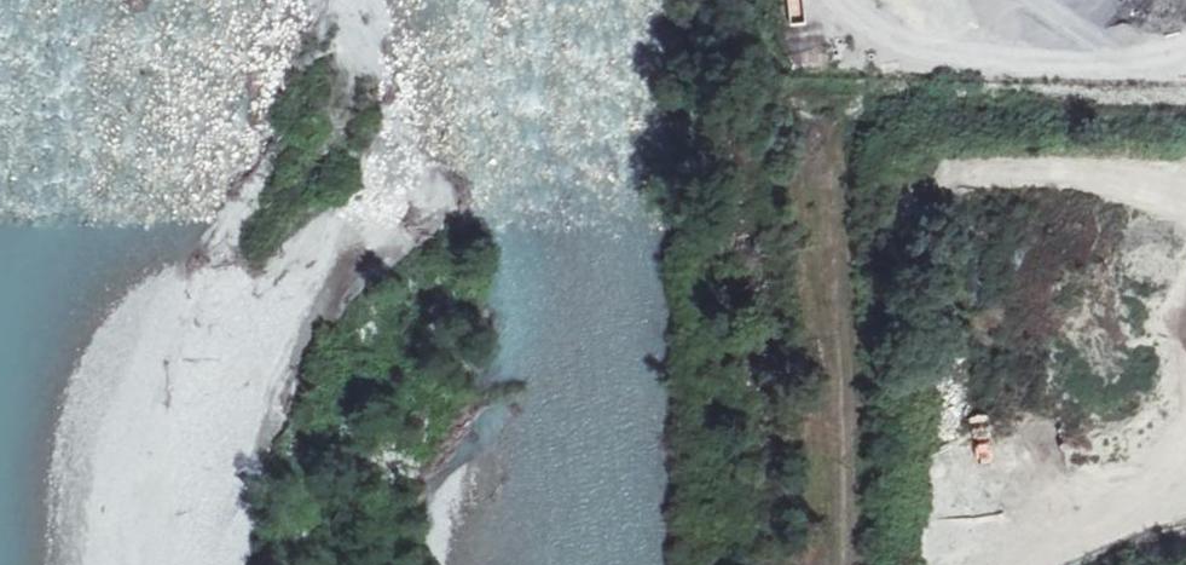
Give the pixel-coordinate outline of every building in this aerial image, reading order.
[(1148,63),(1146,76),(1185,82),(1185,68),(1148,63)]
